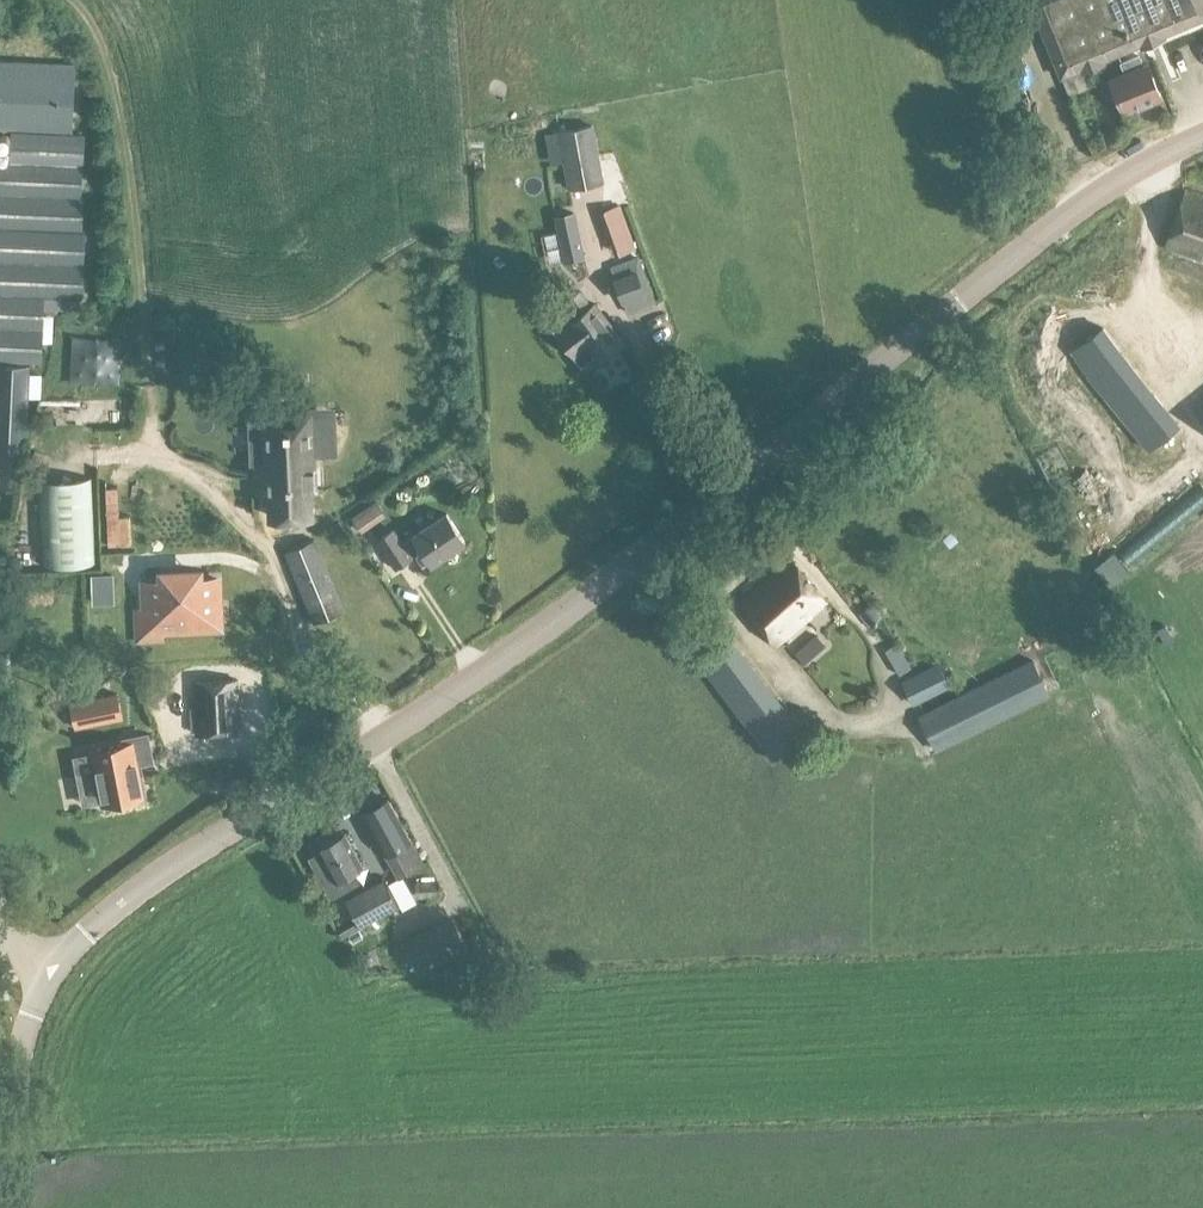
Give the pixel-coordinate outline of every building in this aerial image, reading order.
[(1059,78),(1080,69),(1081,71),(1106,61),(1105,59),(1140,44),(1141,47),(1166,37),(1164,34),(1202,18),(1202,0),(1028,0),(1059,78)] [(1103,81),(1100,89),(1103,96),(1111,99),(1116,97),(1117,96),(1124,112),(1161,96),(1147,63),(1144,64),(1139,53),(1120,62),(1124,70),(1124,72),(1110,79),(1109,79),(1103,81)] [(73,135),(76,62),(0,59),(0,132),(73,135)] [(593,122),(556,130),(568,189),(605,181),(593,122)] [(7,158),(0,157),(0,359),(42,361),(45,295),(82,297),(85,228),(82,228),(84,195),(81,195),(83,161),(7,158)] [(640,257),(613,267),(617,276),(640,268),(648,293),(626,301),(630,311),(657,301),(640,257)] [(640,268),(617,276),(625,300),(626,301),(648,293),(640,268)] [(575,309),(551,327),(583,369),(596,359),(600,365),(628,344),(591,296),(588,299),(582,291),(568,301),(575,309)] [(28,448),(30,389),(31,373),(31,363),(0,362),(0,447),(28,448)] [(1122,417),(1147,448),(1177,423),(1152,392),(1122,417)] [(262,412),(263,413),(264,430),(265,464),(266,480),(271,479),(272,488),(271,488),(272,516),(310,514),(309,488),(314,488),(313,467),(312,453),(336,452),(335,418),(334,408),(262,412)] [(92,477),(38,479),(43,566),(96,563),(92,477)] [(447,513),(414,535),(423,548),(432,562),(465,540),(447,513)] [(394,528),(378,539),(396,567),(412,556),(412,555),(403,543),(394,528)] [(414,535),(403,543),(412,555),(423,548),(414,535)] [(117,561),(224,563),(225,548),(117,545),(117,561)] [(792,558),(742,600),(776,641),(826,599),(792,558)] [(192,628),(221,627),(220,576),(206,577),(206,576),(205,576),(205,577),(192,578),(192,576),(191,576),(191,578),(178,578),(178,577),(176,577),(176,578),(164,579),(164,577),(162,577),(162,579),(156,579),(158,624),(181,623),(180,618),(192,618),(192,628)] [(872,602),(860,611),(871,625),(883,616),(872,602)] [(733,634),(697,661),(771,758),(807,731),(733,634)] [(897,640),(884,647),(899,673),(912,665),(897,640)] [(950,685),(939,662),(938,661),(902,678),(914,703),(950,685)] [(1048,694),(1031,661),(918,719),(934,751),(1048,694)] [(236,681),(196,684),(199,734),(240,732),(236,681)] [(118,691),(112,692),(82,698),(70,701),(75,727),(123,716),(118,691)] [(123,726),(78,731),(79,740),(124,735),(123,726)] [(94,754),(74,758),(84,810),(104,806),(149,797),(142,765),(158,762),(152,731),(124,736),(125,741),(93,748),(94,754)] [(387,851),(410,839),(388,799),(363,813),(385,852),(387,851)] [(321,852),(310,858),(332,898),(343,892),(342,890),(360,880),(353,869),(362,864),(345,833),(318,847),(321,852)] [(386,879),(348,900),(357,915),(363,925),(400,905),(386,879)] [(439,880),(414,881),(415,896),(440,895),(439,880)] [(420,974),(422,973),(469,949),(453,917),(404,942),(420,973),(420,974)] [(363,935),(359,927),(348,933),(353,941),(363,935)] [(396,969),(406,986),(419,979),(409,962),(396,969)]
